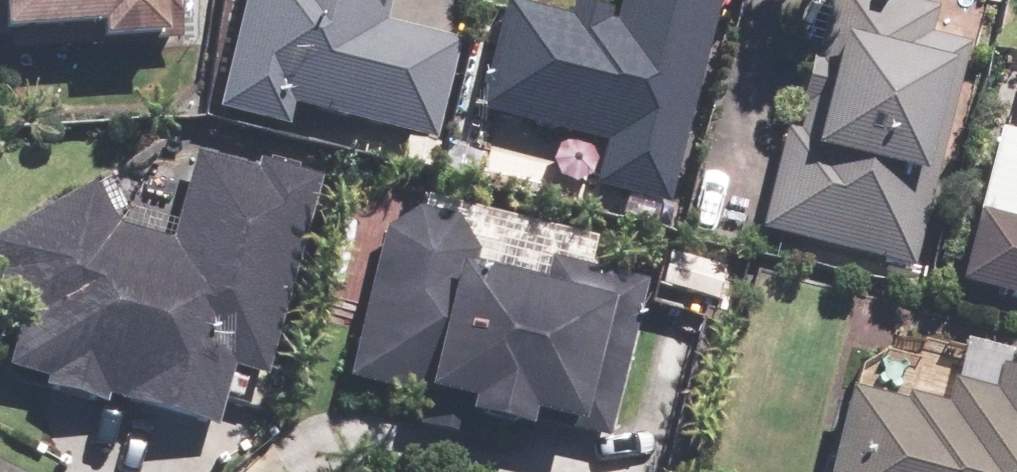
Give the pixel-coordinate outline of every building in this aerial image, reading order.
[(8,37),(8,46),(97,49),(98,31),(171,34),(172,0),(0,0),(0,37),(8,37)] [(217,103),(289,119),(293,101),(441,136),(464,39),(386,20),(391,0),(241,0),(217,103)] [(714,0),(625,0),(618,30),(501,4),(478,107),(610,136),(600,181),(671,196),(714,0)] [(966,42),(827,9),(799,130),(783,126),(759,230),(913,266),(966,42)] [(966,277),(1016,290),(1016,130),(1004,127),(966,277)] [(199,154),(181,237),(111,221),(84,178),(0,231),(0,271),(68,380),(67,384),(221,418),(233,363),(273,372),(315,180),(199,154)] [(474,258),(478,243),(476,240),(475,237),(474,234),(472,231),(470,229),(469,226),(466,224),(464,221),(462,219),(459,217),(457,215),(454,214),(452,212),(449,210),(446,209),(443,208),(440,207),(436,206),(433,206),(430,206),(427,206),(424,206),(421,206),(417,206),(414,207),(411,208),(408,209),(405,210),(402,211),(399,213),(397,214),(394,216),(391,218),(389,220),(387,223),(354,367),(478,395),(476,406),(539,420),(541,409),(590,420),(593,407),(618,412),(648,278),(551,256),(547,274),(474,258)] [(726,262),(667,248),(659,283),(718,297),(726,262)] [(1001,366),(1005,346),(967,338),(953,407),(849,384),(829,471),(1016,471),(1016,369),(1001,366)]
